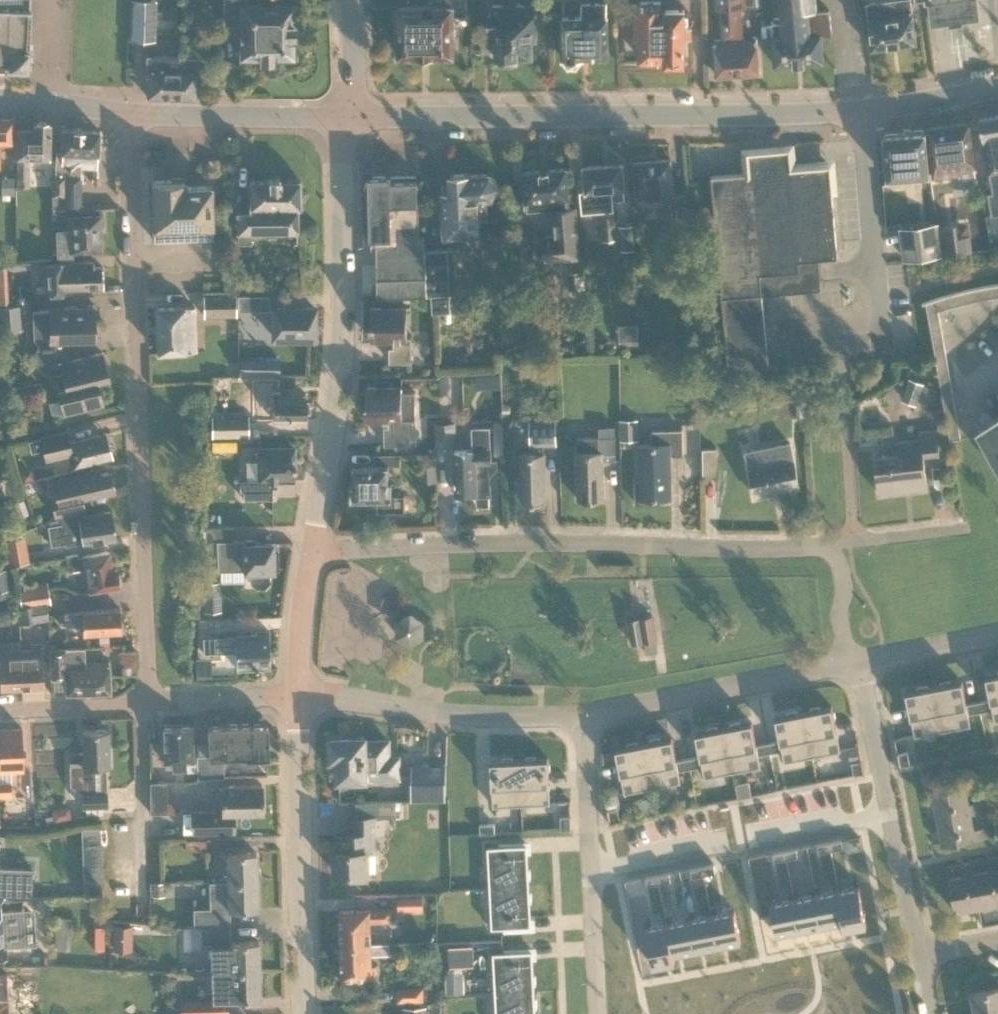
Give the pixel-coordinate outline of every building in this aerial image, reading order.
[(28,65),(29,45),(29,44),(31,0),(0,0),(0,63),(28,65)] [(130,38),(156,38),(157,0),(131,0),(130,38)] [(293,2),(246,2),(246,0),(223,0),(223,23),(240,23),(241,55),(294,54),(293,2)] [(399,4),(399,54),(454,53),(454,13),(467,13),(467,0),(442,0),(442,4),(399,4)] [(642,12),(636,12),(637,35),(642,35),(642,57),(670,57),(670,60),(682,60),(682,57),(686,57),(685,7),(661,7),(661,0),(642,0),(642,12)] [(717,5),(721,5),(723,37),(715,37),(717,73),(760,70),(758,34),(743,35),(741,4),(746,4),(746,0),(716,0),(717,5)] [(776,19),(780,19),(782,35),(774,36),(776,63),(824,59),(822,32),(832,32),(830,7),(818,9),(817,0),(775,0),(776,19)] [(912,0),(872,0),(867,1),(873,46),(917,40),(912,0)] [(925,1),(928,1),(931,23),(981,16),(978,0),(925,0),(925,1)] [(608,1),(583,1),(583,14),(564,15),(564,56),(570,63),(577,63),(583,55),(584,55),(584,53),(609,53),(609,14),(608,14),(608,1)] [(526,2),(494,2),(494,11),(491,11),(491,27),(497,27),(497,55),(501,55),(501,61),(514,61),(514,55),(518,55),(518,53),(534,53),(534,36),(537,36),(537,11),(526,11),(526,2)] [(196,95),(197,55),(148,54),(147,70),(148,70),(147,94),(196,95)] [(997,212),(997,113),(981,116),(994,190),(988,191),(991,213),(997,212)] [(14,117),(0,117),(0,141),(14,141),(14,117)] [(17,128),(17,157),(31,157),(51,157),(52,122),(47,122),(45,118),(41,118),(38,121),(35,121),(34,128),(17,128)] [(960,177),(974,175),(972,121),(929,125),(930,149),(933,150),(934,176),(960,174),(960,177)] [(99,152),(99,129),(63,127),(62,151),(56,150),(56,174),(52,174),(52,205),(81,205),(82,165),(97,165),(97,152),(99,152)] [(888,176),(930,172),(927,129),(885,132),(888,176)] [(749,148),(751,170),(712,173),(723,295),(722,295),(729,368),(769,364),(762,292),(821,286),(820,269),(819,256),(838,254),(830,162),(792,165),(790,145),(749,148)] [(665,193),(668,218),(666,218),(667,226),(684,224),(684,217),(690,216),(687,190),(676,191),(673,156),(635,159),(638,196),(665,193)] [(17,157),(17,185),(31,185),(31,157),(17,157)] [(587,188),(582,189),(583,211),(602,210),(605,240),(619,238),(617,208),(616,199),(627,198),(624,161),(585,165),(587,188)] [(528,208),(552,206),(554,233),(543,234),(545,259),(581,257),(577,205),(570,206),(567,166),(525,170),(528,208)] [(496,239),(503,231),(503,225),(496,218),(489,218),(488,198),(493,197),(501,182),(491,173),(470,174),(470,172),(452,173),(454,190),(442,190),(445,235),(480,233),(487,240),(496,239)] [(2,174),(2,191),(14,191),(15,175),(2,174)] [(427,293),(425,248),(424,236),(420,236),(418,174),(370,175),(372,237),(377,237),(379,296),(427,293)] [(185,178),(184,178),(184,176),(178,176),(178,177),(172,177),(172,179),(153,179),(155,238),(213,236),(212,184),(186,185),(185,178)] [(238,232),(239,232),(239,241),(252,241),(252,232),(298,230),(297,204),(301,204),(301,179),(250,180),(251,210),(238,211),(238,232)] [(70,214),(70,227),(56,228),(57,256),(74,256),(74,250),(102,249),(100,213),(70,214)] [(970,219),(941,222),(944,254),(974,250),(970,219)] [(940,220),(900,225),(904,259),(944,254),(940,220)] [(634,221),(620,223),(622,248),(636,246),(634,221)] [(448,248),(425,248),(427,293),(433,293),(434,311),(452,309),(450,291),(459,291),(456,246),(448,246),(448,248)] [(94,260),(65,261),(45,262),(46,292),(67,291),(67,286),(103,285),(103,266),(94,266),(94,260)] [(242,283),(242,267),(230,267),(231,284),(242,283)] [(585,269),(569,270),(570,287),(586,286),(585,269)] [(962,436),(939,308),(973,298),(997,294),(997,283),(988,284),(962,290),(927,301),(951,437),(962,436)] [(237,292),(204,293),(204,315),(237,315),(237,292)] [(238,293),(238,308),(270,308),(269,293),(238,293)] [(505,294),(506,309),(527,308),(526,293),(505,294)] [(600,309),(598,293),(588,294),(590,310),(600,309)] [(0,306),(0,313),(21,311),(20,304),(0,306)] [(50,308),(33,309),(34,337),(40,343),(39,345),(36,352),(36,356),(37,361),(42,368),(49,371),(54,371),(62,398),(62,400),(65,411),(66,413),(103,402),(102,400),(97,380),(109,376),(102,351),(70,360),(65,338),(96,336),(94,305),(50,308)] [(158,350),(195,349),(193,305),(156,306),(158,350)] [(273,307),(273,335),(285,335),(304,335),(314,334),(314,306),(273,307)] [(412,361),(412,336),(408,336),(408,307),(373,306),(373,338),(396,338),(396,346),(391,346),(391,361),(412,361)] [(306,413),(306,400),(306,394),(280,394),(281,388),(273,388),(273,373),(259,373),(260,418),(274,417),(274,418),(289,418),(289,413),(306,413)] [(910,375),(902,396),(917,402),(925,381),(910,375)] [(412,435),(418,435),(418,389),(404,389),(404,386),(368,386),(368,418),(391,418),(391,425),(386,425),(386,442),(412,442),(412,435)] [(211,413),(212,435),(249,435),(249,413),(211,413)] [(547,451),(545,451),(544,443),(558,442),(557,416),(530,417),(531,443),(535,443),(536,451),(523,452),(524,500),(548,499),(547,451)] [(620,437),(639,437),(639,416),(620,417),(620,437)] [(436,444),(458,444),(457,419),(436,420),(436,444)] [(618,458),(617,434),(616,423),(599,424),(600,434),(577,435),(580,497),(607,496),(605,459),(618,458)] [(488,459),(493,459),(493,447),(492,447),(491,424),(473,425),(474,447),(455,448),(457,492),(477,491),(477,486),(489,485),(488,459)] [(505,453),(504,427),(495,427),(496,453),(505,453)] [(640,443),(640,483),(635,483),(635,501),(653,501),(653,496),(671,496),(671,453),(682,453),(682,427),(669,428),(652,428),(653,443),(640,443)] [(882,492),(930,485),(926,454),(941,452),(938,427),(920,429),(921,436),(899,439),(901,453),(877,456),(882,492)] [(985,436),(997,460),(997,427),(985,436)] [(72,467),(109,456),(102,434),(65,441),(62,430),(38,436),(28,439),(32,450),(41,447),(46,460),(68,455),(72,467)] [(790,438),(747,447),(751,466),(750,466),(756,495),(798,486),(800,486),(798,476),(794,457),(790,438)] [(273,481),(296,480),(294,446),(260,447),(261,479),(240,480),(240,491),(245,491),(245,498),(274,497),(273,481)] [(704,472),(717,472),(716,446),(703,446),(704,472)] [(380,509),(406,508),(406,492),(394,492),(394,478),(391,478),(390,463),(403,463),(403,453),(373,454),(373,464),(356,464),(356,479),(352,479),(352,496),(379,496),(380,509)] [(34,476),(31,466),(21,469),(24,479),(34,476)] [(58,492),(52,494),(57,514),(86,507),(83,495),(115,488),(110,469),(102,471),(101,466),(54,477),(58,492)] [(62,521),(48,523),(52,544),(67,541),(69,547),(119,536),(113,507),(80,513),(79,511),(60,515),(62,521)] [(233,525),(207,525),(207,539),(216,539),(234,538),(233,525)] [(22,535),(6,538),(10,562),(26,560),(22,535)] [(261,567),(279,566),(278,548),(272,549),(272,539),(256,539),(255,537),(234,538),(216,539),(217,570),(245,568),(245,573),(261,572),(261,567)] [(69,568),(86,565),(91,591),(123,584),(119,566),(113,568),(109,552),(84,557),(83,553),(67,556),(69,568)] [(221,579),(203,580),(204,609),(222,608),(221,579)] [(25,588),(20,589),(22,605),(51,601),(48,580),(24,584),(25,588)] [(35,619),(33,605),(18,606),(20,621),(35,619)] [(82,608),(65,610),(66,621),(66,624),(83,622),(84,632),(100,631),(108,630),(122,629),(120,613),(120,606),(82,608)] [(402,631),(412,636),(422,631),(422,618),(412,613),(401,619),(402,631)] [(653,614),(629,617),(633,642),(647,640),(657,639),(653,614)] [(234,634),(203,635),(203,651),(236,650),(236,651),(237,665),(270,664),(269,630),(256,630),(256,633),(234,634)] [(29,651),(20,651),(22,691),(43,690),(40,645),(29,646),(29,651)] [(67,693),(110,690),(109,658),(85,659),(84,645),(52,647),(53,675),(66,674),(67,693)] [(22,691),(20,651),(10,652),(10,646),(0,647),(0,683),(1,693),(22,691)] [(979,699),(981,709),(993,707),(995,718),(997,718),(997,672),(987,674),(991,697),(979,699)] [(951,680),(935,683),(943,728),(972,723),(969,711),(981,709),(979,699),(970,701),(967,702),(963,679),(951,681),(951,680)] [(915,734),(943,728),(935,683),(906,689),(915,734)] [(832,703),(804,709),(813,754),(841,748),(832,703)] [(785,759),(813,754),(804,709),(788,712),(788,713),(776,716),(781,738),(769,740),(771,750),(783,748),(785,759)] [(741,722),(741,721),(724,725),(733,769),(761,764),(759,752),(771,750),(769,740),(757,743),(753,720),(741,722)] [(225,775),(224,756),(246,755),(246,758),(269,757),(268,724),(251,725),(251,722),(224,723),(225,726),(208,726),(209,752),(197,753),(198,776),(225,775)] [(186,761),(193,761),(191,725),(163,726),(165,762),(172,762),(172,771),(186,770),(186,761)] [(705,775),(733,769),(724,725),(708,728),(708,729),(697,731),(698,738),(701,754),(689,756),(691,766),(703,763),(705,775)] [(0,727),(0,780),(11,779),(11,768),(24,768),(22,726),(0,727)] [(72,751),(70,751),(70,752),(70,764),(70,773),(81,773),(82,789),(107,788),(106,765),(106,763),(107,763),(109,763),(110,763),(109,754),(109,728),(109,727),(94,728),(83,728),(83,749),(83,751),(78,751),(72,751)] [(341,776),(400,775),(400,756),(390,756),(390,739),(366,739),(366,736),(334,736),(335,755),(341,755),(341,776)] [(679,768),(691,766),(689,756),(677,758),(673,736),(661,738),(661,737),(645,740),(653,785),(681,779),(679,768)] [(625,790),(653,785),(645,740),(617,746),(625,790)] [(848,748),(850,759),(860,757),(857,746),(848,748)] [(911,762),(908,749),(899,751),(901,763),(911,762)] [(548,756),(519,757),(522,803),(551,801),(548,756)] [(519,757),(491,759),(493,804),(522,803),(519,757)] [(864,771),(861,758),(852,760),(854,773),(864,771)] [(446,799),(447,762),(412,761),(412,798),(446,799)] [(156,778),(155,806),(171,807),(172,778),(156,778)] [(0,780),(0,795),(12,794),(11,779),(0,780)] [(236,829),(236,810),(263,809),(262,782),(222,783),(222,807),(191,808),(192,830),(236,829)] [(932,792),(938,820),(972,813),(984,810),(982,799),(970,802),(966,785),(932,792)] [(107,804),(107,788),(82,789),(82,805),(107,804)] [(55,819),(71,815),(69,804),(52,808),(55,819)] [(621,818),(619,806),(609,807),(612,820),(621,818)] [(975,828),(972,813),(938,820),(944,846),(990,836),(988,825),(975,828)] [(570,814),(561,814),(562,827),(571,827),(570,814)] [(376,851),(375,832),(386,832),(385,817),(357,817),(357,833),(339,833),(339,850),(335,850),(336,872),(355,872),(355,880),(370,880),(370,872),(369,851),(376,851)] [(495,822),(480,823),(481,832),(495,831),(495,822)] [(446,844),(445,828),(436,828),(437,845),(446,844)] [(206,848),(206,837),(185,837),(185,848),(206,848)] [(842,837),(830,840),(832,848),(844,845),(842,837)] [(830,840),(818,842),(820,850),(832,848),(830,840)] [(527,843),(487,845),(489,886),(529,884),(527,843)] [(444,855),(444,846),(427,846),(427,855),(444,855)] [(797,846),(786,848),(787,856),(799,854),(797,846)] [(786,848),(774,850),(775,858),(787,856),(786,848)] [(228,872),(228,881),(256,880),(255,851),(228,852),(226,854),(214,854),(214,872),(228,872)] [(997,904),(997,855),(990,856),(993,869),(977,872),(984,906),(997,904)] [(984,906),(977,872),(975,860),(964,862),(966,874),(950,877),(957,912),(984,906)] [(715,862),(703,864),(705,872),(716,870),(715,862)] [(703,864),(691,866),(693,874),(705,872),(703,864)] [(0,866),(0,898),(31,896),(32,867),(0,866)] [(670,870),(658,873),(660,880),(672,878),(670,870)] [(658,873),(647,875),(648,883),(660,880),(658,873)] [(164,893),(163,880),(152,880),(153,893),(164,893)] [(194,908),(194,926),(202,926),(229,925),(229,910),(257,909),(256,880),(228,881),(214,881),(215,907),(194,908)] [(529,884),(489,886),(491,927),(531,924),(529,884)] [(868,922),(860,884),(839,888),(847,926),(868,922)] [(847,926),(839,888),(817,892),(823,924),(844,920),(846,926),(847,926)] [(823,924),(817,892),(795,896),(801,928),(823,924)] [(422,906),(422,894),(399,894),(399,906),(422,906)] [(801,928),(795,896),(771,901),(777,932),(801,928)] [(0,901),(0,957),(6,957),(5,942),(25,941),(23,908),(2,909),(1,901),(0,901)] [(734,907),(711,912),(717,943),(741,939),(734,907)] [(342,909),(343,943),(391,942),(391,940),(372,941),(372,922),(393,921),(393,908),(342,909)] [(711,912),(689,916),(695,948),(717,943),(711,912)] [(71,915),(56,915),(55,945),(71,946),(71,915)] [(689,916),(667,920),(673,952),(695,948),(689,916)] [(667,920),(645,924),(653,963),(675,959),(673,952),(667,920)] [(114,922),(113,947),(132,947),(132,922),(114,922)] [(211,941),(212,971),(258,970),(258,940),(231,941),(231,925),(229,925),(202,926),(202,941),(211,941)] [(887,936),(860,941),(875,1013),(903,1013),(887,936)] [(391,942),(343,943),(344,977),(379,976),(379,964),(373,964),(373,953),(392,952),(391,942)] [(827,946),(829,964),(859,960),(856,942),(827,946)] [(474,943),(449,944),(451,963),(475,962),(474,943)] [(532,949),(493,951),(495,992),(535,989),(532,949)] [(259,995),(258,970),(212,971),(213,997),(259,995)] [(6,975),(6,972),(0,973),(0,1013),(9,1013),(6,975)] [(464,990),(464,974),(447,974),(448,990),(464,990)] [(425,998),(425,985),(399,985),(399,999),(425,998)] [(973,991),(977,1013),(988,1013),(997,1012),(997,986),(973,991)] [(495,992),(496,1013),(536,1013),(535,989),(495,992)] [(195,1004),(195,1013),(228,1013),(227,1003),(195,1004)]
